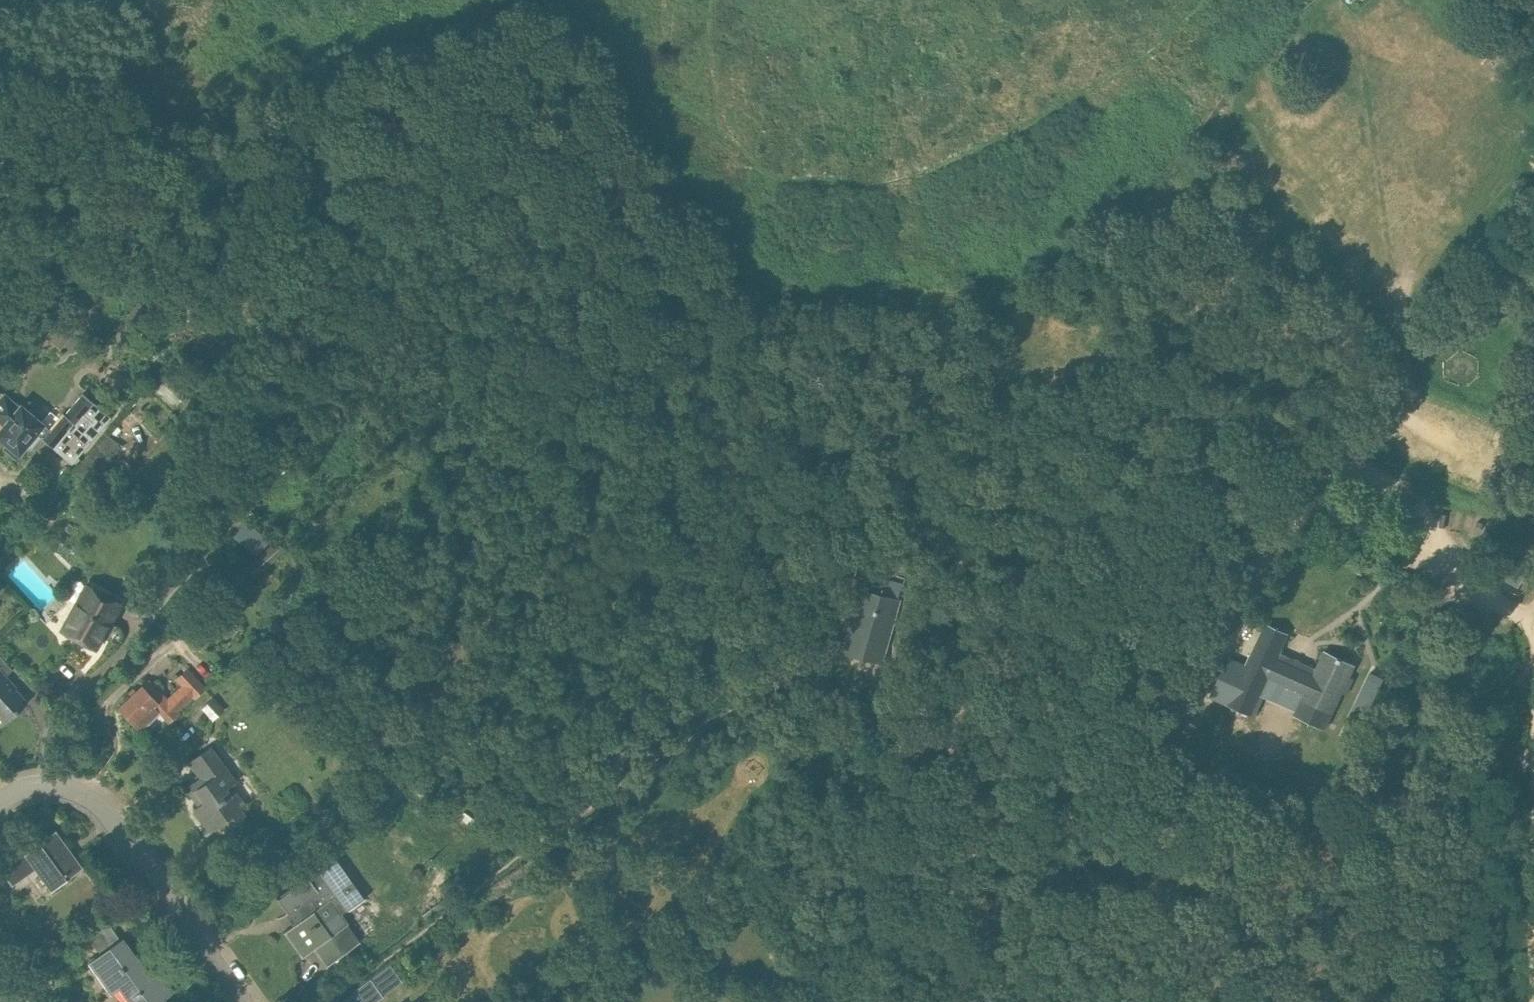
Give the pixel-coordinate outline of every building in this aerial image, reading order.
[(50,428),(48,427),(47,429),(4,394),(0,399),(0,421),(5,425),(0,430),(0,437),(7,443),(4,447),(17,458),(21,453),(19,452),(25,445),(28,448),(39,435),(72,463),(111,417),(82,393),(65,414),(63,412),(50,428)] [(104,434),(72,471),(85,483),(100,465),(117,445),(104,434)] [(256,576),(280,555),(272,545),(247,566),(256,576)] [(1531,563),(1518,555),(1509,570),(1505,567),(1500,575),(1519,585),(1531,563)] [(883,662),(900,598),(873,590),(879,568),(860,563),(836,648),(883,662)] [(120,602),(103,593),(87,584),(62,631),(95,648),(120,602)] [(1223,671),(1211,696),(1228,704),(1251,714),(1252,710),(1256,712),(1260,702),(1257,700),(1260,694),(1268,676),(1304,693),(1296,711),(1295,714),(1325,727),(1342,691),(1354,665),(1355,665),(1324,650),(1324,652),(1323,654),(1316,667),(1292,656),(1289,663),(1277,657),(1280,651),(1288,633),(1266,623),(1247,663),(1240,679),(1223,671)] [(15,688),(18,686),(6,675),(13,669),(0,655),(0,722),(13,709),(16,712),(27,701),(15,688)] [(141,729),(156,715),(159,712),(169,723),(181,712),(180,710),(193,698),(195,699),(206,688),(187,668),(175,678),(182,685),(168,698),(149,679),(120,706),(141,729)] [(214,696),(202,707),(213,720),(226,709),(214,696)] [(211,746),(190,761),(201,777),(205,782),(190,793),(199,805),(194,809),(210,830),(223,821),(228,827),(246,813),(242,808),(227,787),(232,784),(236,781),(222,762),(211,746)] [(56,829),(25,851),(36,867),(52,889),(83,867),(56,830),(57,830),(56,829)] [(0,863),(0,869),(11,885),(36,867),(25,851),(22,847),(0,863)] [(276,894),(275,895),(288,913),(291,911),(298,921),(283,931),(284,932),(286,931),(303,954),(301,955),(301,956),(313,948),(325,966),(361,941),(348,923),(349,922),(342,913),(347,909),(347,910),(365,897),(336,856),(293,886),(278,897),(276,894)] [(173,991),(151,961),(141,969),(133,958),(136,957),(122,938),(89,962),(111,993),(118,987),(128,1001),(157,1001),(173,991)] [(354,990),(362,1001),(375,1001),(383,996),(402,983),(390,965),(371,979),(354,990)] [(354,990),(337,1001),(362,1001),(354,990)]
